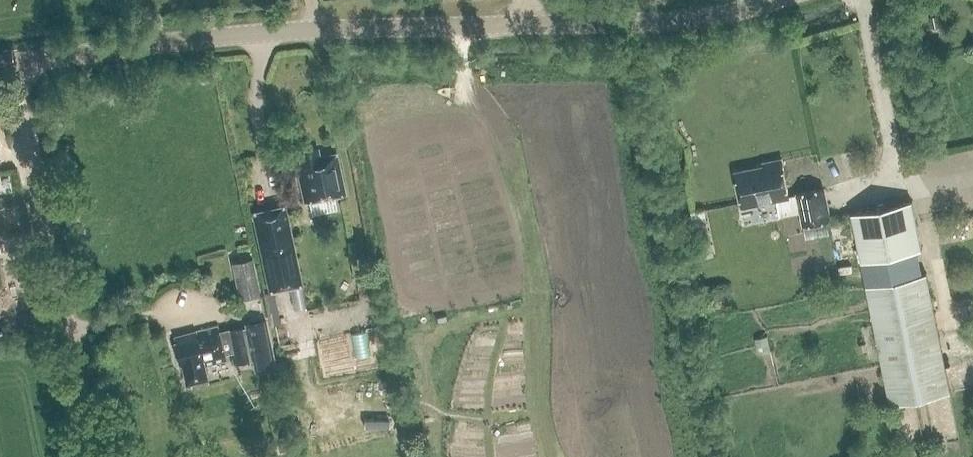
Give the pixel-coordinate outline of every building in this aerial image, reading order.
[(345,194),(339,167),(336,154),(319,156),(318,150),(301,154),(303,163),(298,164),(306,202),(345,194)] [(828,218),(822,188),(822,187),(795,191),(795,193),(787,194),(781,156),(763,159),(764,164),(755,165),(755,163),(735,166),(740,202),(775,196),(777,212),(798,209),(800,223),(828,218)] [(912,202),(851,214),(861,262),(922,249),(912,202)] [(285,205),(251,212),(269,292),(303,285),(285,205)] [(705,210),(691,213),(700,258),(714,256),(705,210)] [(240,299),(260,295),(252,258),(232,263),(240,299)] [(866,286),(890,404),(950,392),(926,274),(866,286)] [(244,325),(252,357),(254,357),(257,371),(276,367),(269,333),(266,319),(244,325)] [(224,360),(223,355),(231,353),(234,365),(252,360),(244,328),(230,332),(229,330),(218,333),(216,327),(175,337),(177,343),(175,343),(186,384),(207,379),(203,365),(224,360)] [(354,332),(358,354),(375,351),(372,329),(354,332)] [(768,336),(755,339),(758,355),(771,352),(768,336)] [(277,438),(279,452),(293,450),(290,436),(277,438)]
